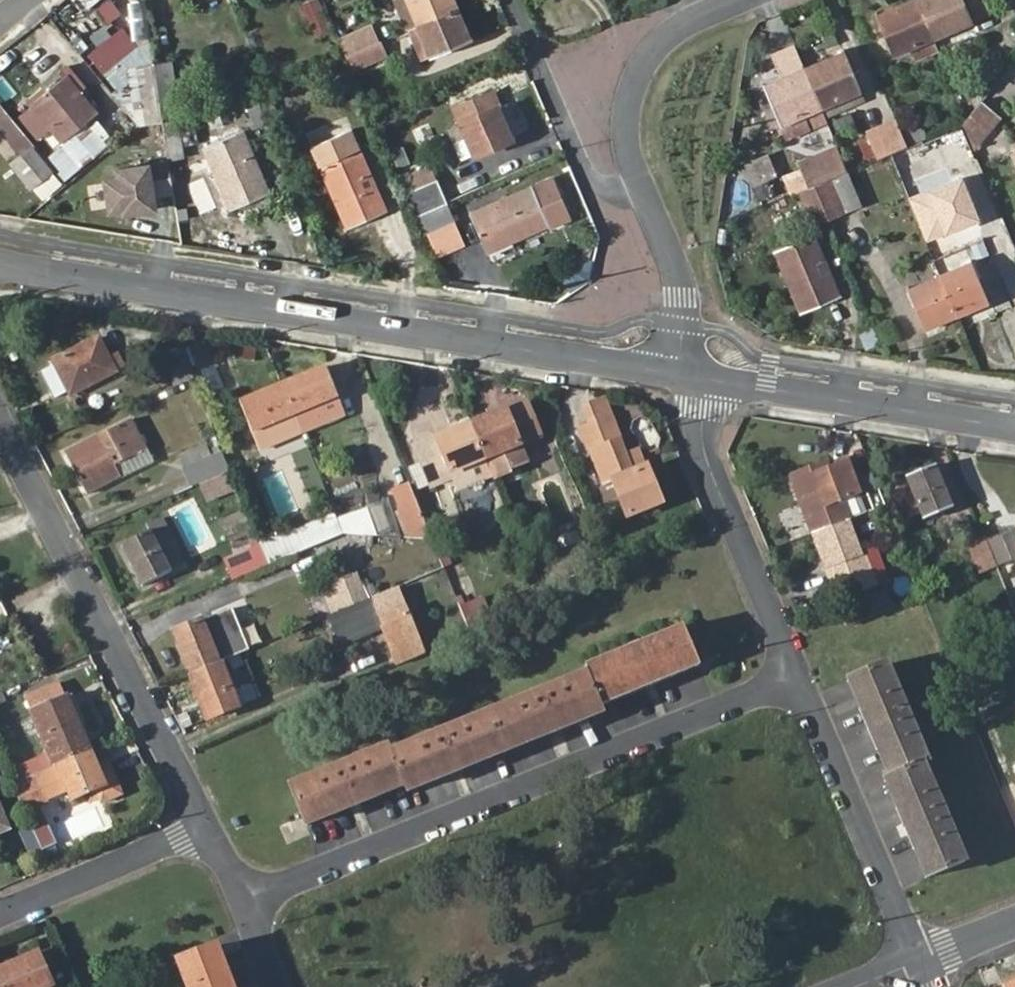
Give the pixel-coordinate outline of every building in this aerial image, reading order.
[(94,8),(104,24),(120,14),(111,0),(107,0),(94,8)] [(300,3),(315,39),(333,32),(319,0),(307,0),(300,3)] [(456,7),(453,0),(396,0),(408,27),(419,23),(456,7)] [(917,0),(916,0),(877,16),(893,54),(908,47),(915,62),(939,52),(932,37),(917,0)] [(932,37),(972,20),(964,0),(917,0),(932,37)] [(470,39),(456,7),(419,23),(408,27),(422,60),(433,54),(470,39)] [(373,22),(338,37),(345,53),(380,39),(373,22)] [(160,112),(159,101),(153,67),(152,61),(150,43),(148,42),(138,49),(122,29),(89,55),(118,91),(125,103),(141,101),(143,115),(160,112)] [(380,39),(345,53),(353,72),(388,57),(380,39)] [(846,52),(806,70),(822,108),(862,91),(846,52)] [(152,61),(153,67),(159,101),(174,100),(169,59),(152,61)] [(88,80),(72,60),(60,70),(63,74),(31,100),(63,141),(60,142),(79,166),(107,142),(89,119),(96,113),(77,88),(88,80)] [(822,108),(806,70),(766,87),(782,125),(784,124),(789,136),(814,125),(809,113),(822,108)] [(862,91),(822,108),(827,119),(867,101),(862,91)] [(447,130),(460,161),(513,138),(493,93),(456,109),(462,123),(447,130)] [(983,102),(967,119),(961,126),(972,150),(1000,118),(983,102)] [(910,147),(898,120),(869,133),(881,159),(910,147)] [(308,144),(329,136),(325,125),(304,133),(308,144)] [(930,148),(942,174),(973,161),(960,130),(928,143),(930,148)] [(313,148),(348,228),(386,213),(351,131),(313,148)] [(202,149),(230,211),(266,193),(239,132),(202,149)] [(30,190),(53,171),(30,143),(7,162),(30,190)] [(798,164),(808,188),(815,185),(829,179),(846,172),(849,171),(839,147),(798,164)] [(936,177),(942,174),(930,148),(924,151),(936,177)] [(168,163),(100,167),(103,215),(157,211),(156,193),(170,193),(168,163)] [(399,180),(414,215),(447,202),(429,166),(399,180)] [(846,172),(829,179),(843,212),(860,205),(846,172)] [(843,212),(829,179),(815,185),(829,218),(843,212)] [(829,218),(815,185),(808,188),(800,191),(814,225),(829,218)] [(472,214),(487,250),(550,224),(534,187),(472,214)] [(454,221),(447,202),(414,215),(423,235),(428,232),(454,221)] [(936,264),(984,236),(973,217),(925,245),(936,264)] [(437,253),(463,242),(454,221),(428,232),(437,253)] [(777,249),(803,312),(838,297),(812,234),(777,249)] [(940,278),(956,315),(988,301),(972,264),(940,278)] [(924,328),(956,315),(940,278),(909,291),(924,328)] [(54,364),(41,371),(54,398),(68,390),(69,393),(124,365),(117,352),(106,357),(97,337),(52,360),(54,364)] [(301,385),(286,392),(294,412),(302,432),(341,415),(334,396),(337,395),(325,367),(298,378),(301,385)] [(298,378),(283,384),(286,392),(301,385),(298,378)] [(286,392),(283,384),(267,391),(271,398),(286,392)] [(294,412),(286,392),(271,398),(267,391),(241,402),(259,449),(302,432),(294,412)] [(490,422),(473,429),(485,459),(494,480),(512,472),(508,462),(524,456),(522,449),(543,440),(526,400),(487,417),(490,422)] [(588,424),(611,479),(625,474),(640,509),(671,495),(656,461),(643,466),(619,411),(588,424)] [(487,417),(471,424),(473,429),(490,422),(487,417)] [(104,445),(71,463),(85,492),(119,476),(114,464),(145,447),(130,418),(98,434),(104,445)] [(473,429),(471,424),(455,431),(457,436),(473,429)] [(485,459),(473,429),(457,436),(455,431),(436,439),(450,473),(485,459)] [(180,456),(192,486),(203,481),(224,473),(229,471),(220,452),(203,460),(198,449),(180,456)] [(812,530),(848,514),(823,458),(787,475),(796,495),(799,493),(807,512),(804,514),(811,530),(812,530)] [(898,485),(908,510),(918,506),(923,519),(952,508),(935,466),(906,478),(907,481),(898,485)] [(238,488),(231,472),(225,475),(231,491),(238,488)] [(210,499),(231,491),(225,475),(224,473),(203,481),(210,499)] [(463,519),(495,526),(503,493),(470,486),(463,519)] [(399,508),(412,537),(431,538),(415,499),(399,508)] [(367,509),(337,522),(342,532),(377,534),(367,509)] [(863,549),(848,514),(812,530),(818,545),(821,544),(830,564),(836,561),(841,573),(860,565),(855,553),(863,549)] [(156,546),(172,538),(161,517),(144,525),(147,530),(122,543),(142,583),(168,570),(164,561),(156,546)] [(269,562),(296,551),(288,531),(261,543),(269,562)] [(179,553),(172,538),(156,546),(164,561),(179,553)] [(969,544),(981,574),(998,567),(986,538),(969,544)] [(244,572),(269,562),(261,543),(235,554),(244,572)] [(235,554),(225,558),(234,577),(244,572),(235,554)] [(396,587),(330,615),(341,644),(380,628),(395,665),(423,653),(396,587)] [(869,613),(893,606),(888,591),(864,598),(869,613)] [(459,610),(474,631),(495,617),(480,595),(459,610)] [(233,607),(174,632),(192,673),(223,660),(251,649),(233,607)] [(684,627),(586,666),(589,673),(602,706),(700,666),(684,627)] [(242,704),(223,660),(192,673),(210,717),(242,704)] [(890,778),(885,780),(927,877),(964,862),(923,764),(929,761),(888,662),(849,679),(890,778)] [(406,792),(605,711),(602,706),(589,673),(391,751),(388,746),(290,786),(305,825),(404,785),(406,792)] [(55,764),(89,748),(91,747),(68,695),(32,710),(55,764)] [(55,764),(13,783),(27,812),(51,801),(48,796),(69,787),(73,797),(88,790),(97,786),(100,793),(103,800),(122,792),(109,762),(97,767),(89,748),(55,764)] [(97,786),(88,790),(91,797),(100,793),(97,786)] [(0,801),(0,834),(12,828),(0,801)] [(217,942),(178,957),(190,986),(234,986),(217,942)] [(3,986),(42,986),(53,982),(40,951),(0,968),(0,980),(3,986)]
